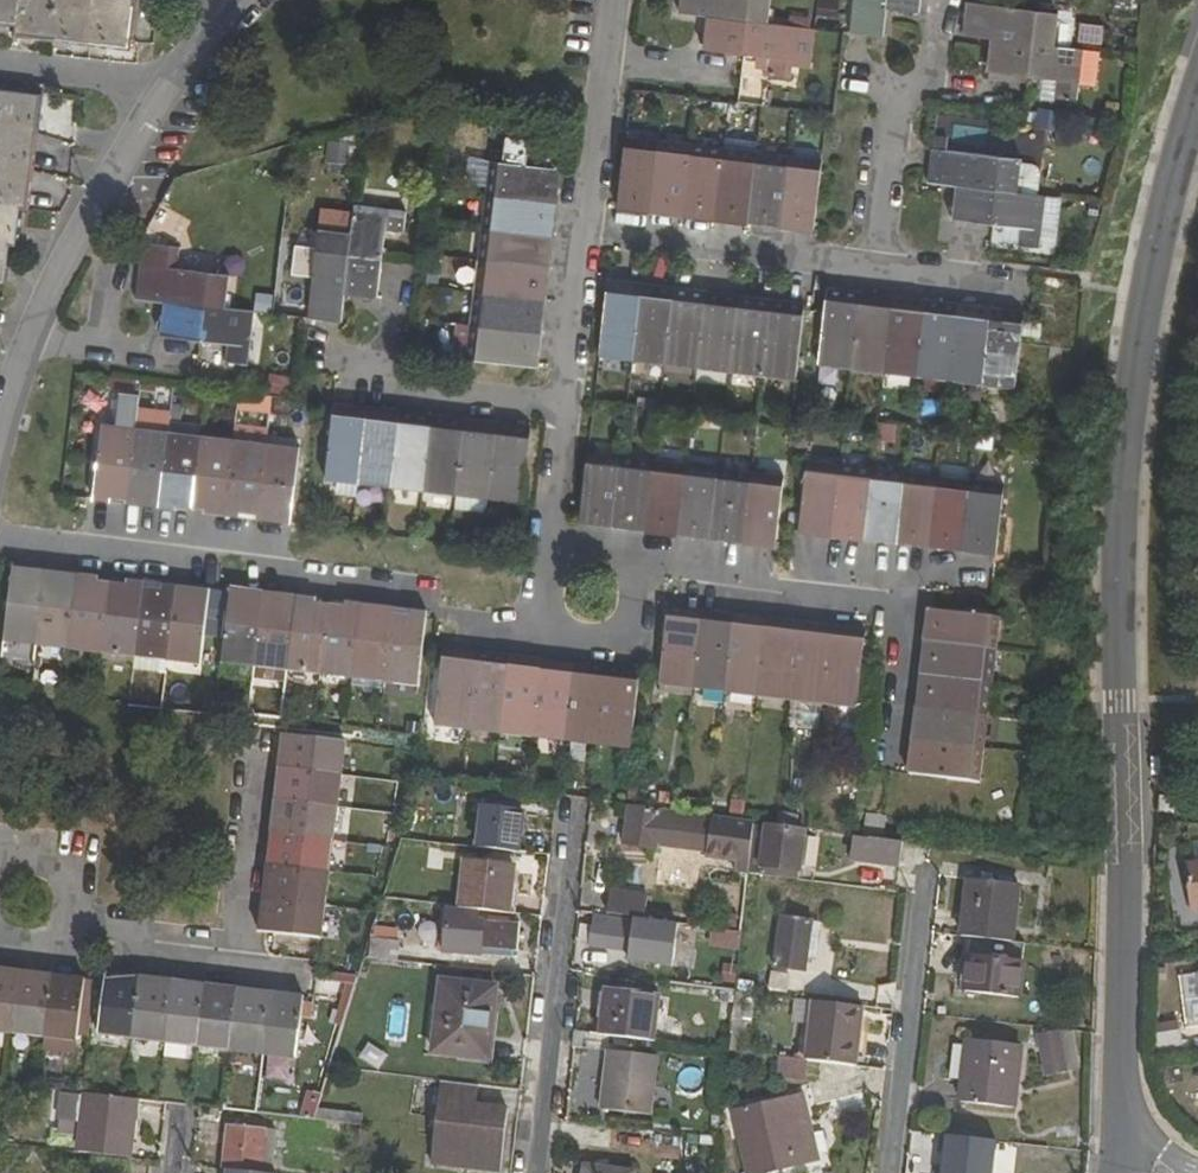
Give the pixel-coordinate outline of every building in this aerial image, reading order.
[(1,26),(16,28),(19,0),(0,0),(0,26),(1,26)] [(16,28),(15,37),(29,39),(54,42),(59,0),(19,0),(16,28)] [(54,42),(73,44),(89,46),(95,0),(59,0),(54,42)] [(89,46),(106,48),(125,50),(132,0),(95,0),(89,46)] [(765,27),(768,0),(683,0),(681,17),(709,21),(765,27)] [(849,37),(867,39),(883,41),(886,11),(888,0),(854,0),(849,37)] [(886,11),(903,13),(920,15),(922,0),(888,0),(886,11)] [(1059,15),(971,5),(969,21),(967,39),(994,42),(1055,49),(1059,15)] [(705,51),(744,56),(769,60),(767,77),(788,80),(794,31),(765,27),(709,21),(707,35),(705,51)] [(1097,89),(1101,55),(1055,49),(994,42),(992,57),(990,75),(1056,82),(1054,101),(1077,103),(1078,87),(1097,89)] [(36,134),(39,117),(40,108),(41,96),(0,92),(0,130),(36,134)] [(32,171),(34,152),(36,134),(0,130),(0,167),(32,171)] [(658,144),(626,140),(617,210),(634,212),(649,214),(658,144)] [(658,144),(649,214),(665,216),(683,218),(692,148),(658,144)] [(692,148),(683,218),(698,219),(715,221),(724,152),(692,148)] [(1014,160),(935,151),(933,167),(930,185),(958,189),(1041,198),(1043,183),(1042,173),(1038,169),(1033,167),(1013,164),(1014,160)] [(724,152),(715,221),(731,223),(749,225),(756,155),(724,152)] [(756,155),(749,225),(764,227),(781,229),(789,159),(756,155)] [(789,159),(781,229),(794,231),(812,233),(821,163),(789,159)] [(560,187),(562,170),(492,161),(487,198),(557,206),(560,187)] [(21,209),(27,209),(30,189),(32,171),(0,167),(0,206),(21,209)] [(1041,198),(958,189),(957,203),(955,223),(994,227),(1019,230),(1017,247),(1040,250),(1046,199),(1041,198)] [(556,220),(557,206),(487,198),(483,231),(553,240),(556,220)] [(10,245),(16,246),(19,226),(21,209),(0,206),(0,244),(10,245)] [(351,236),(344,295),(362,297),(377,299),(385,234),(402,235),(405,212),(355,206),(351,236)] [(483,231),(479,264),(549,273),(551,258),(553,240),(483,231)] [(319,232),(308,321),(325,323),(340,325),(344,295),(351,236),(319,232)] [(6,282),(8,265),(10,245),(0,244),(0,281),(6,282)] [(479,264),(475,295),(545,304),(547,291),(549,273),(479,264)] [(229,277),(140,267),(138,283),(136,299),(164,303),(225,310),(229,277)] [(600,357),(633,361),(642,286),(626,284),(609,282),(600,357)] [(642,286),(633,361),(666,365),(676,290),(661,288),(642,286)] [(852,369),(861,293),(846,292),(827,289),(819,365),(852,369)] [(699,369),(707,294),(691,292),(676,290),(666,365),(699,369)] [(886,372),(895,297),(878,295),(861,293),(852,369),(886,373),(886,372)] [(731,373),(740,298),(725,296),(707,294),(699,369),(731,373)] [(545,304),(475,295),(471,329),(541,338),(543,319),(545,304)] [(886,373),(918,377),(928,301),(913,299),(895,297),(886,372),(886,373)] [(765,376),(774,302),(756,300),(740,298),(731,373),(765,376)] [(918,377),(952,381),(961,304),(944,303),(928,301),(918,377)] [(765,376),(796,380),(804,305),(791,304),(774,302),(765,376)] [(244,363),(250,314),(225,310),(164,303),(162,320),(160,336),(199,341),(223,344),(221,360),(244,363)] [(952,381),(984,385),(994,308),(975,306),(961,304),(952,381)] [(984,385),(1016,389),(1025,311),(1012,310),(994,308),(984,385)] [(471,329),(467,361),(537,370),(539,355),(541,338),(471,329)] [(355,407),(334,405),(324,481),(358,485),(368,409),(355,407)] [(368,409),(358,485),(390,489),(400,412),(387,411),(368,409)] [(400,412),(390,489),(423,493),(434,417),(416,414),(400,412)] [(434,417),(423,493),(456,497),(465,420),(452,419),(434,417)] [(465,420),(456,497),(490,501),(499,424),(485,423),(465,420)] [(490,501),(520,505),(530,428),(513,426),(499,424),(490,501)] [(124,504),(134,431),(102,427),(93,500),(109,502),(124,504)] [(157,508),(166,434),(134,431),(124,504),(140,506),(157,508)] [(190,512),(199,438),(166,434),(157,508),(173,510),(190,512)] [(223,516),(232,442),(199,438),(190,512),(206,514),(223,516)] [(257,520),(265,446),(232,442),(223,516),(242,519),(257,520)] [(274,522),(289,524),(299,450),(265,446),(257,520),(274,522)] [(613,528),(622,457),(588,453),(579,524),(596,526),(613,528)] [(654,461),(622,457),(613,528),(630,530),(645,532),(654,461)] [(678,536),(687,465),(654,461),(645,532),(661,534),(678,536)] [(841,467),(841,465),(807,461),(799,533),(816,535),(833,537),(841,467)] [(710,540),(719,469),(687,465),(678,536),(695,538),(710,540)] [(875,469),(841,465),(841,467),(833,537),(850,539),(867,541),(875,469)] [(744,544),(753,473),(719,469),(710,540),(728,542),(744,544)] [(882,543),(897,545),(906,473),(875,469),(867,541),(882,543)] [(784,476),(753,473),(744,544),(761,545),(776,547),(784,476)] [(914,547),(931,549),(940,477),(906,473),(897,545),(914,547)] [(949,551),(965,553),(973,481),(940,477),(931,549),(949,551)] [(980,554),(996,556),(1005,484),(973,481),(965,553),(980,554)] [(27,569),(11,567),(2,644),(34,648),(43,571),(27,569)] [(66,652),(76,575),(60,573),(43,571),(34,648),(66,652)] [(66,652),(102,656),(111,579),(93,577),(76,575),(66,652)] [(102,656),(133,660),(142,583),(127,581),(111,579),(102,656)] [(133,660),(165,664),(174,587),(158,585),(142,583),(133,660)] [(165,664),(199,668),(209,591),(191,589),(174,587),(165,664)] [(220,666),(251,670),(261,595),(246,593),(228,591),(228,593),(220,666)] [(285,674),(295,599),(279,597),(261,595),(251,670),(285,674)] [(318,678),(328,602),(312,601),(295,599),(285,674),(318,678)] [(352,682),(361,606),(345,604),(328,602),(318,678),(352,682)] [(385,685),(394,610),(378,608),(361,606),(352,682),(385,685)] [(417,689),(425,620),(426,614),(410,612),(394,610),(385,685),(417,689)] [(687,613),(669,611),(660,686),(693,690),(702,615),(687,613)] [(925,645),(997,653),(1001,619),(938,612),(930,611),(927,629),(925,645)] [(702,615),(693,690),(726,694),(735,619),(719,617),(702,615)] [(735,619),(726,694),(758,698),(768,623),(752,621),(735,619)] [(768,623),(758,698),(791,702),(800,626),(784,624),(768,623)] [(800,626),(791,702),(824,706),(833,630),(817,628),(800,626)] [(833,630),(824,706),(855,710),(863,642),(864,634),(849,632),(833,630)] [(921,677),(993,687),(997,653),(925,645),(923,662),(921,677)] [(434,728),(466,731),(476,656),(459,654),(444,652),(434,728)] [(476,656),(466,731),(499,735),(509,659),(493,658),(476,656)] [(509,659),(499,735),(532,739),(542,663),(525,661),(509,659)] [(542,663),(532,739),(565,743),(574,667),(559,665),(542,663)] [(574,667),(565,743),(599,747),(608,670),(592,669),(574,667)] [(608,670),(599,747),(630,750),(640,674),(624,672),(608,670)] [(919,695),(917,710),(989,719),(993,687),(921,677),(919,695)] [(912,743),(985,752),(989,719),(917,710),(914,727),(912,743)] [(284,769),(341,777),(345,745),(281,737),(282,753),(284,769)] [(908,775),(981,784),(985,752),(912,743),(911,757),(908,775)] [(279,802),(337,810),(341,777),(284,769),(277,768),(278,781),(279,802)] [(275,836),(333,843),(337,810),(279,802),(273,802),(274,819),(275,836)] [(474,849),(519,854),(523,814),(479,808),(474,849)] [(751,827),(751,826),(625,809),(621,847),(732,862),(731,872),(746,873),(751,827)] [(746,873),(746,875),(798,882),(803,834),(751,827),(746,873)] [(271,868),(328,876),(333,843),(275,836),(268,835),(270,849),(271,868)] [(896,869),(900,842),(854,836),(851,863),(896,869)] [(649,854),(645,891),(657,892),(662,856),(649,854)] [(455,907),(508,914),(513,868),(461,862),(455,907)] [(1183,868),(1190,914),(1197,913),(1197,866),(1183,868)] [(267,902),(324,910),(328,876),(271,868),(264,867),(265,882),(267,902)] [(958,937),(967,938),(1011,944),(1018,889),(965,882),(958,937)] [(610,893),(607,918),(643,922),(645,897),(610,893)] [(263,934),(270,935),(320,941),(324,910),(267,902),(260,901),(261,915),(263,934)] [(607,918),(593,916),(592,930),(590,951),(626,954),(626,961),(646,963),(651,923),(643,922),(607,918)] [(812,923),(779,918),(773,968),(806,972),(812,923)] [(513,952),(515,927),(474,922),(473,927),(445,924),(443,951),(478,955),(479,949),(513,952)] [(592,930),(576,928),(575,936),(574,949),(590,951),(592,930)] [(736,954),(738,935),(724,934),(722,952),(736,954)] [(1016,998),(1022,945),(1011,944),(967,938),(961,992),(1016,998)] [(369,941),(363,959),(399,963),(401,944),(369,941)] [(9,1035),(15,980),(16,974),(2,975),(0,975),(0,1034),(9,1035)] [(786,994),(787,977),(770,975),(769,992),(786,994)] [(15,980),(9,1035),(42,1038),(49,984),(49,977),(36,979),(15,980)] [(49,984),(42,1038),(76,1042),(82,981),(68,982),(49,984)] [(118,983),(103,984),(97,1038),(130,1041),(137,988),(138,981),(118,983)] [(487,1061),(496,988),(437,981),(428,1055),(487,1061)] [(152,986),(137,988),(130,1041),(163,1045),(169,991),(170,984),(152,986)] [(169,991),(163,1045),(195,1049),(202,994),(202,988),(186,989),(169,991)] [(202,994),(195,1049),(228,1052),(235,998),(235,991),(220,993),(202,994)] [(732,993),(716,991),(713,1021),(728,1023),(732,993)] [(603,992),(597,1036),(650,1042),(656,998),(603,992)] [(732,993),(728,1023),(749,1025),(753,995),(732,993)] [(235,998),(228,1052),(261,1056),(268,1002),(269,995),(254,996),(235,998)] [(268,1002),(261,1056),(294,1060),(301,1004),(302,999),(285,1000),(268,1002)] [(862,1009),(810,1002),(804,1060),(855,1067),(862,1009)] [(597,1036),(574,1033),(572,1048),(606,1053),(656,1060),(658,1043),(650,1042),(597,1036)] [(1067,1074),(1058,1033),(1035,1038),(1044,1079),(1067,1074)] [(1020,1049),(964,1042),(957,1102),(1013,1109),(1020,1049)] [(656,1060),(606,1053),(600,1110),(648,1115),(656,1060)] [(476,1087),(440,1084),(432,1164),(496,1172),(504,1111),(474,1108),(476,1087)] [(82,1094),(76,1152),(128,1160),(135,1101),(123,1099),(82,1094)] [(800,1098),(759,1107),(758,1105),(730,1111),(734,1127),(747,1125),(759,1172),(777,1172),(797,1169),(796,1162),(814,1158),(800,1098)] [(220,1170),(223,1170),(248,1172),(269,1172),(273,1132),(225,1128),(220,1170)]
